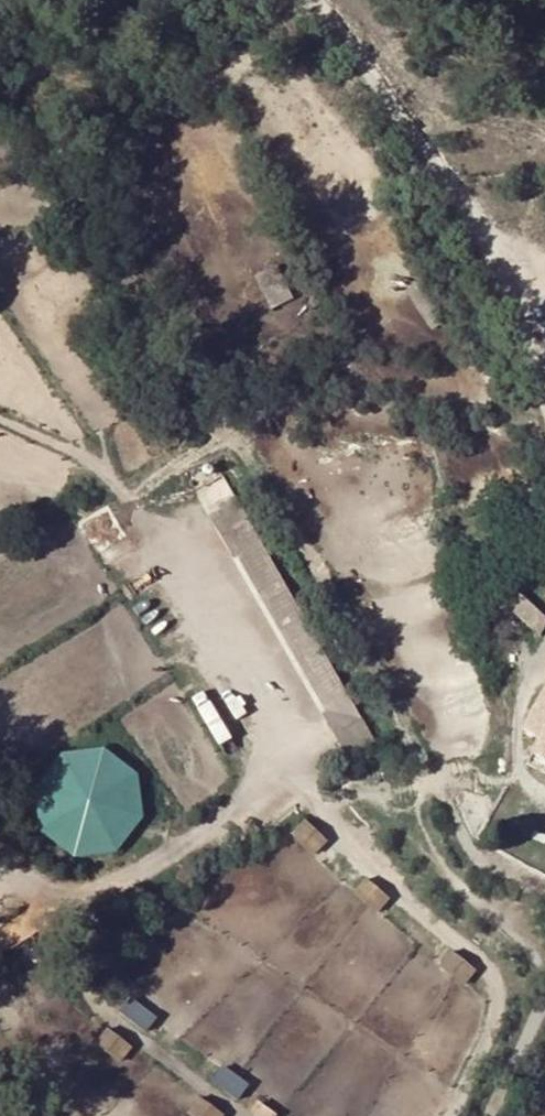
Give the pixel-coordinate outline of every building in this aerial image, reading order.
[(283,265),(262,269),(269,302),(290,298),(283,265)] [(226,475),(200,490),(209,506),(235,491),(226,475)] [(370,744),(245,491),(217,505),(341,758),(370,744)] [(498,573),(486,587),(539,632),(544,625),(544,613),(498,573)] [(530,723),(544,732),(544,695),(530,723)] [(34,787),(39,830),(74,857),(119,851),(144,817),(137,775),(103,748),(59,754),(34,787)] [(460,949),(444,959),(461,983),(476,973),(460,949)]
